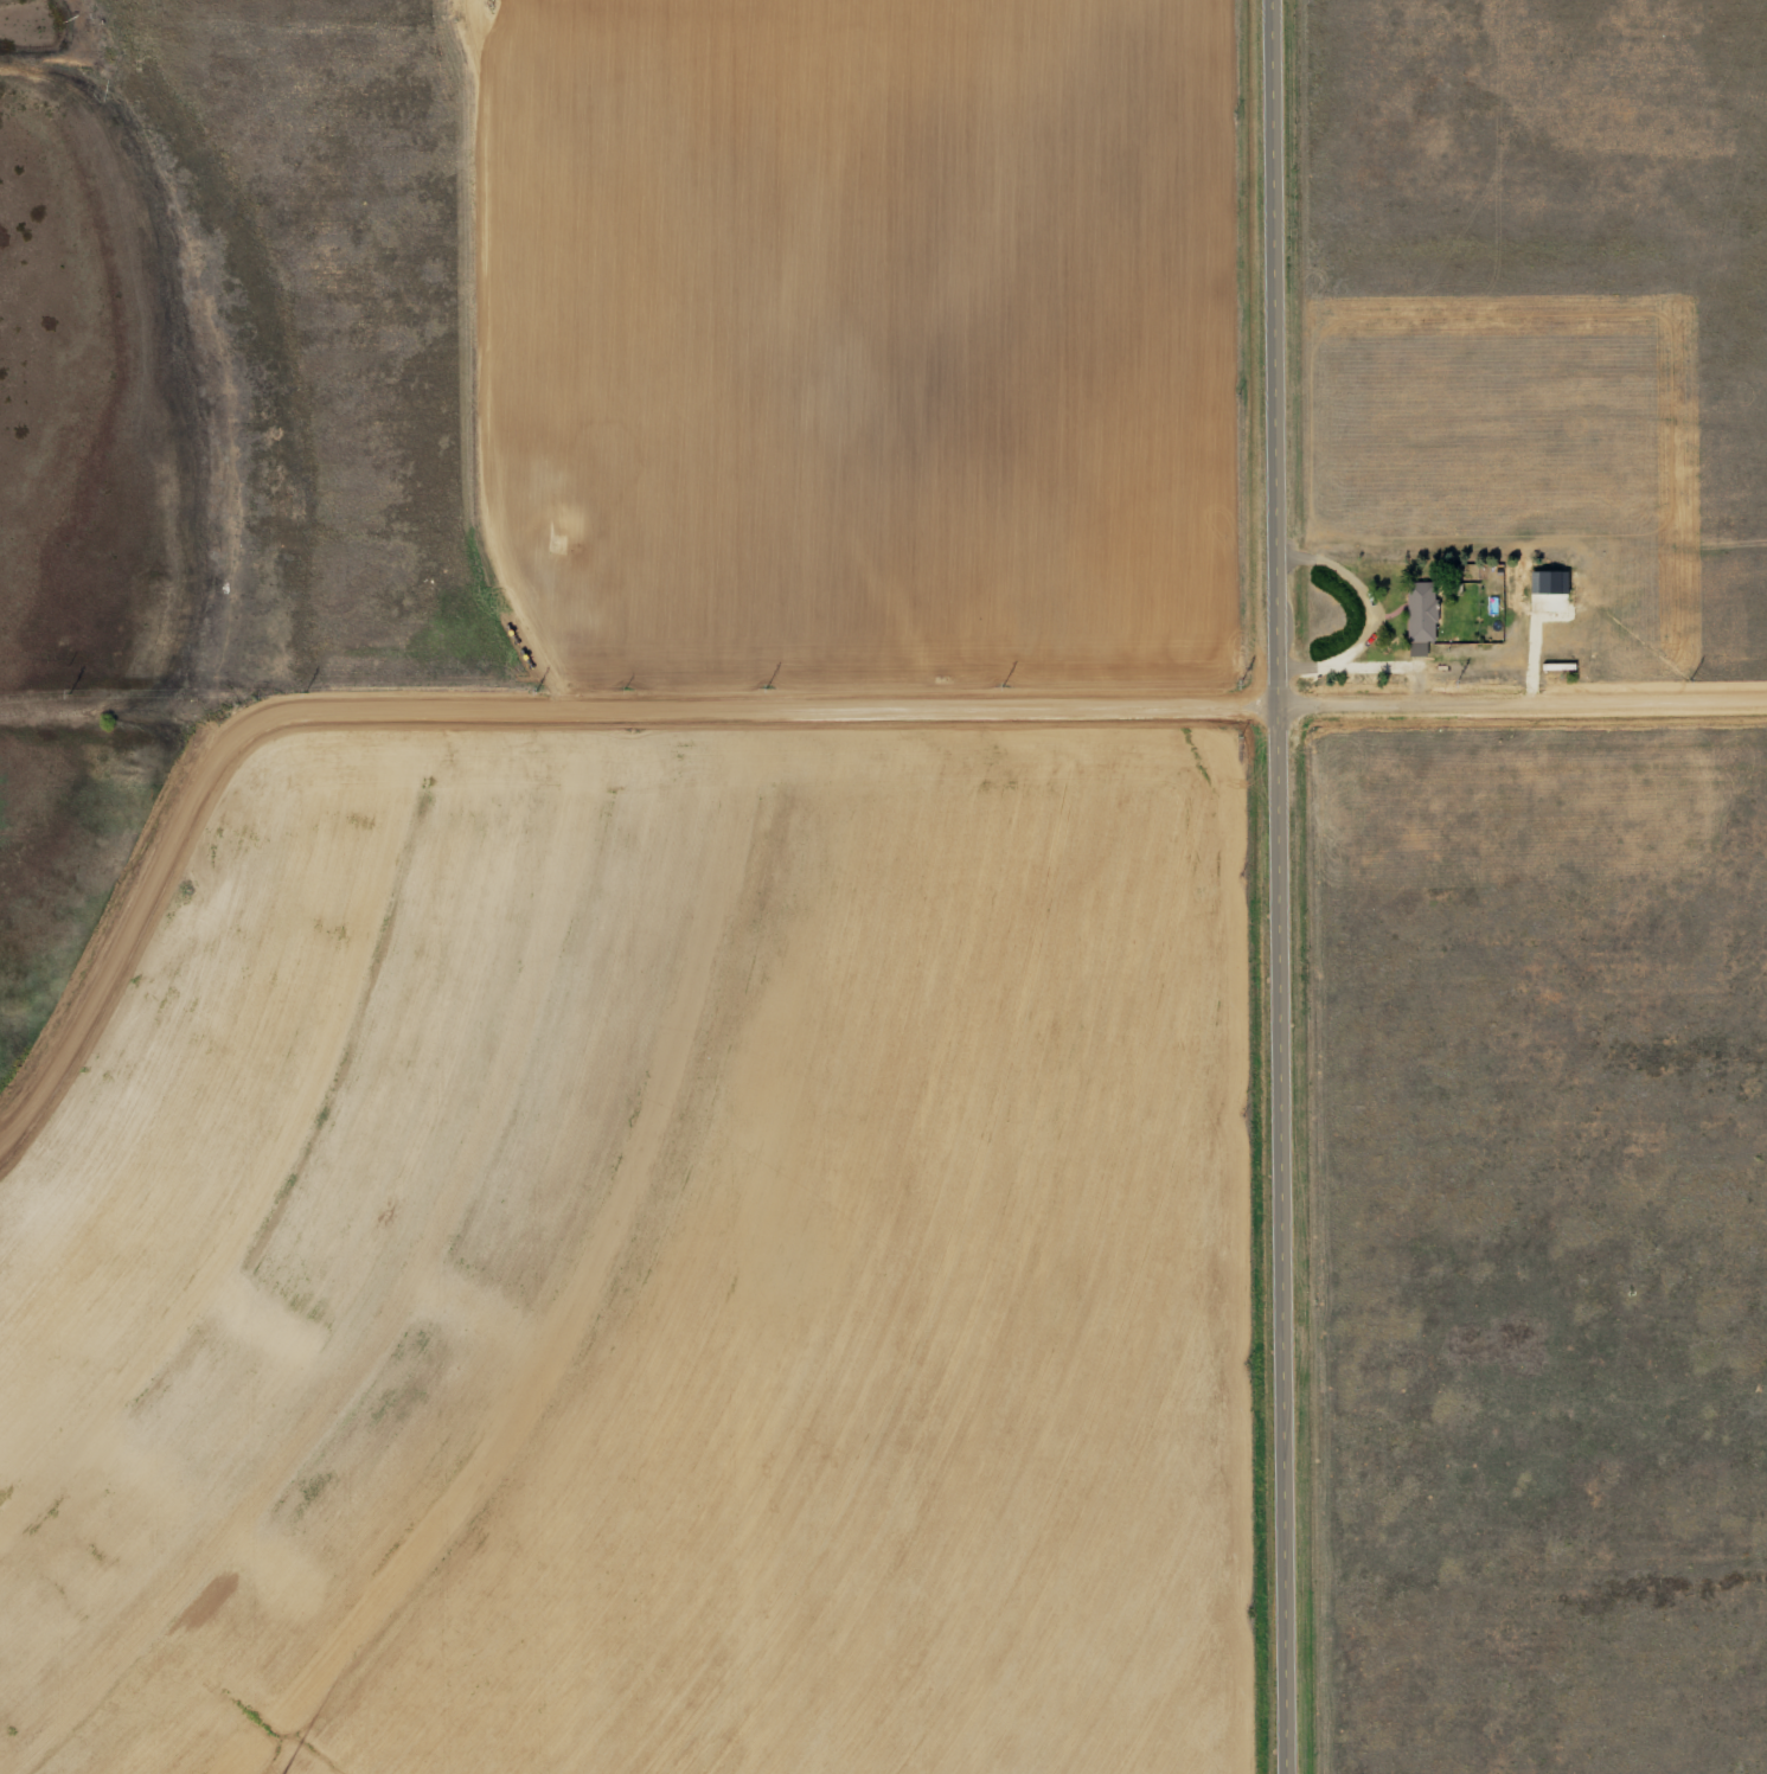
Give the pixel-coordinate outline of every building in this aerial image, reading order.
[(1404,659),(1424,659),(1424,643),(1432,643),(1432,583),(1403,584),(1404,659)]
